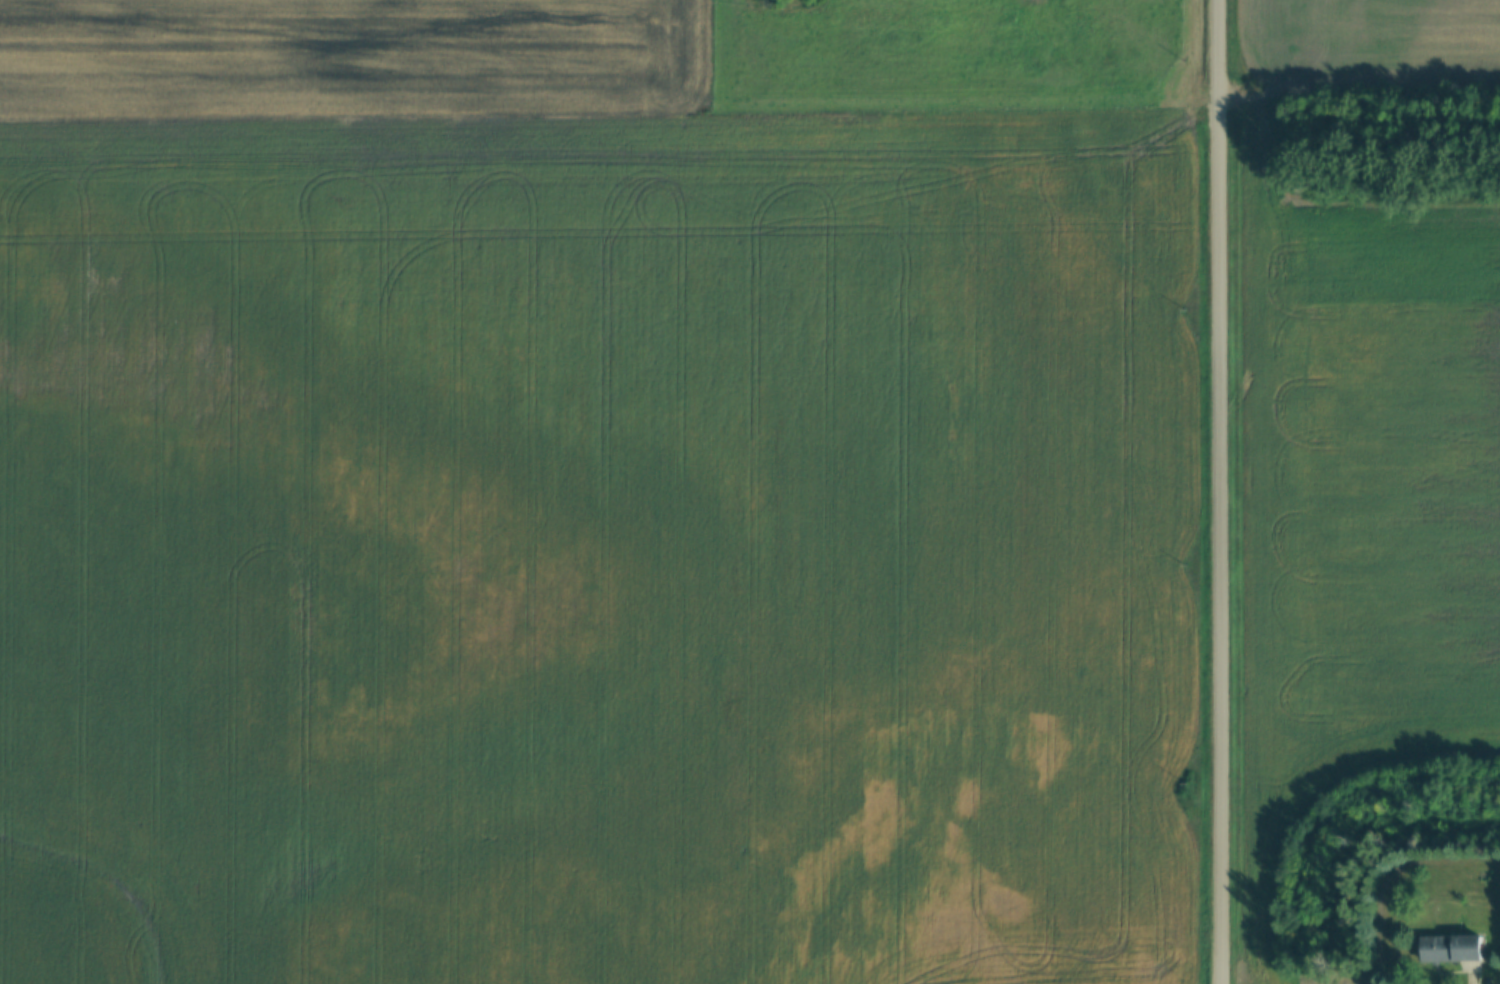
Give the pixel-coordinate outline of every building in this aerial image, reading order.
[(1478,963),(1478,936),(1417,936),(1417,963),(1478,963)]
